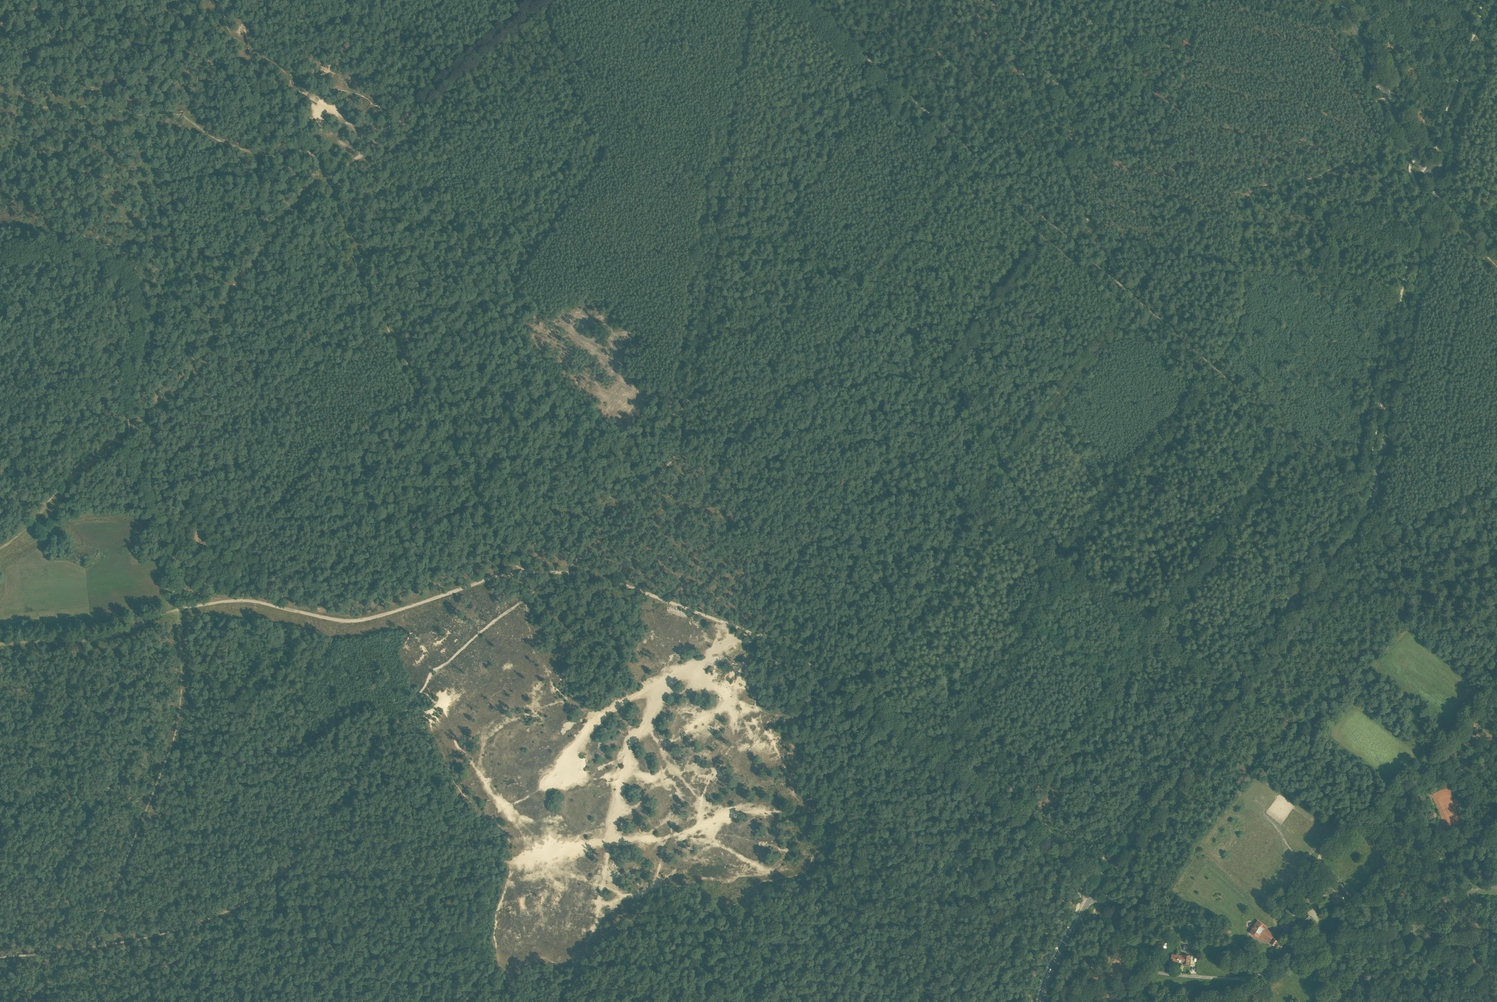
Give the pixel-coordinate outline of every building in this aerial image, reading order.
[(1312,895),(1308,891),(1303,896),(1307,900),(1312,895)] [(1303,931),(1313,920),(1306,913),(1296,924),(1303,931)] [(1266,926),(1258,922),(1255,926),(1253,929),(1251,933),(1258,938),(1260,936),(1269,942),(1274,935),(1264,928),(1266,926)] [(1181,955),(1173,955),(1171,955),(1171,958),(1172,958),(1172,963),(1181,963),(1181,955)] [(1189,964),(1190,956),(1181,955),(1181,963),(1189,964)]
